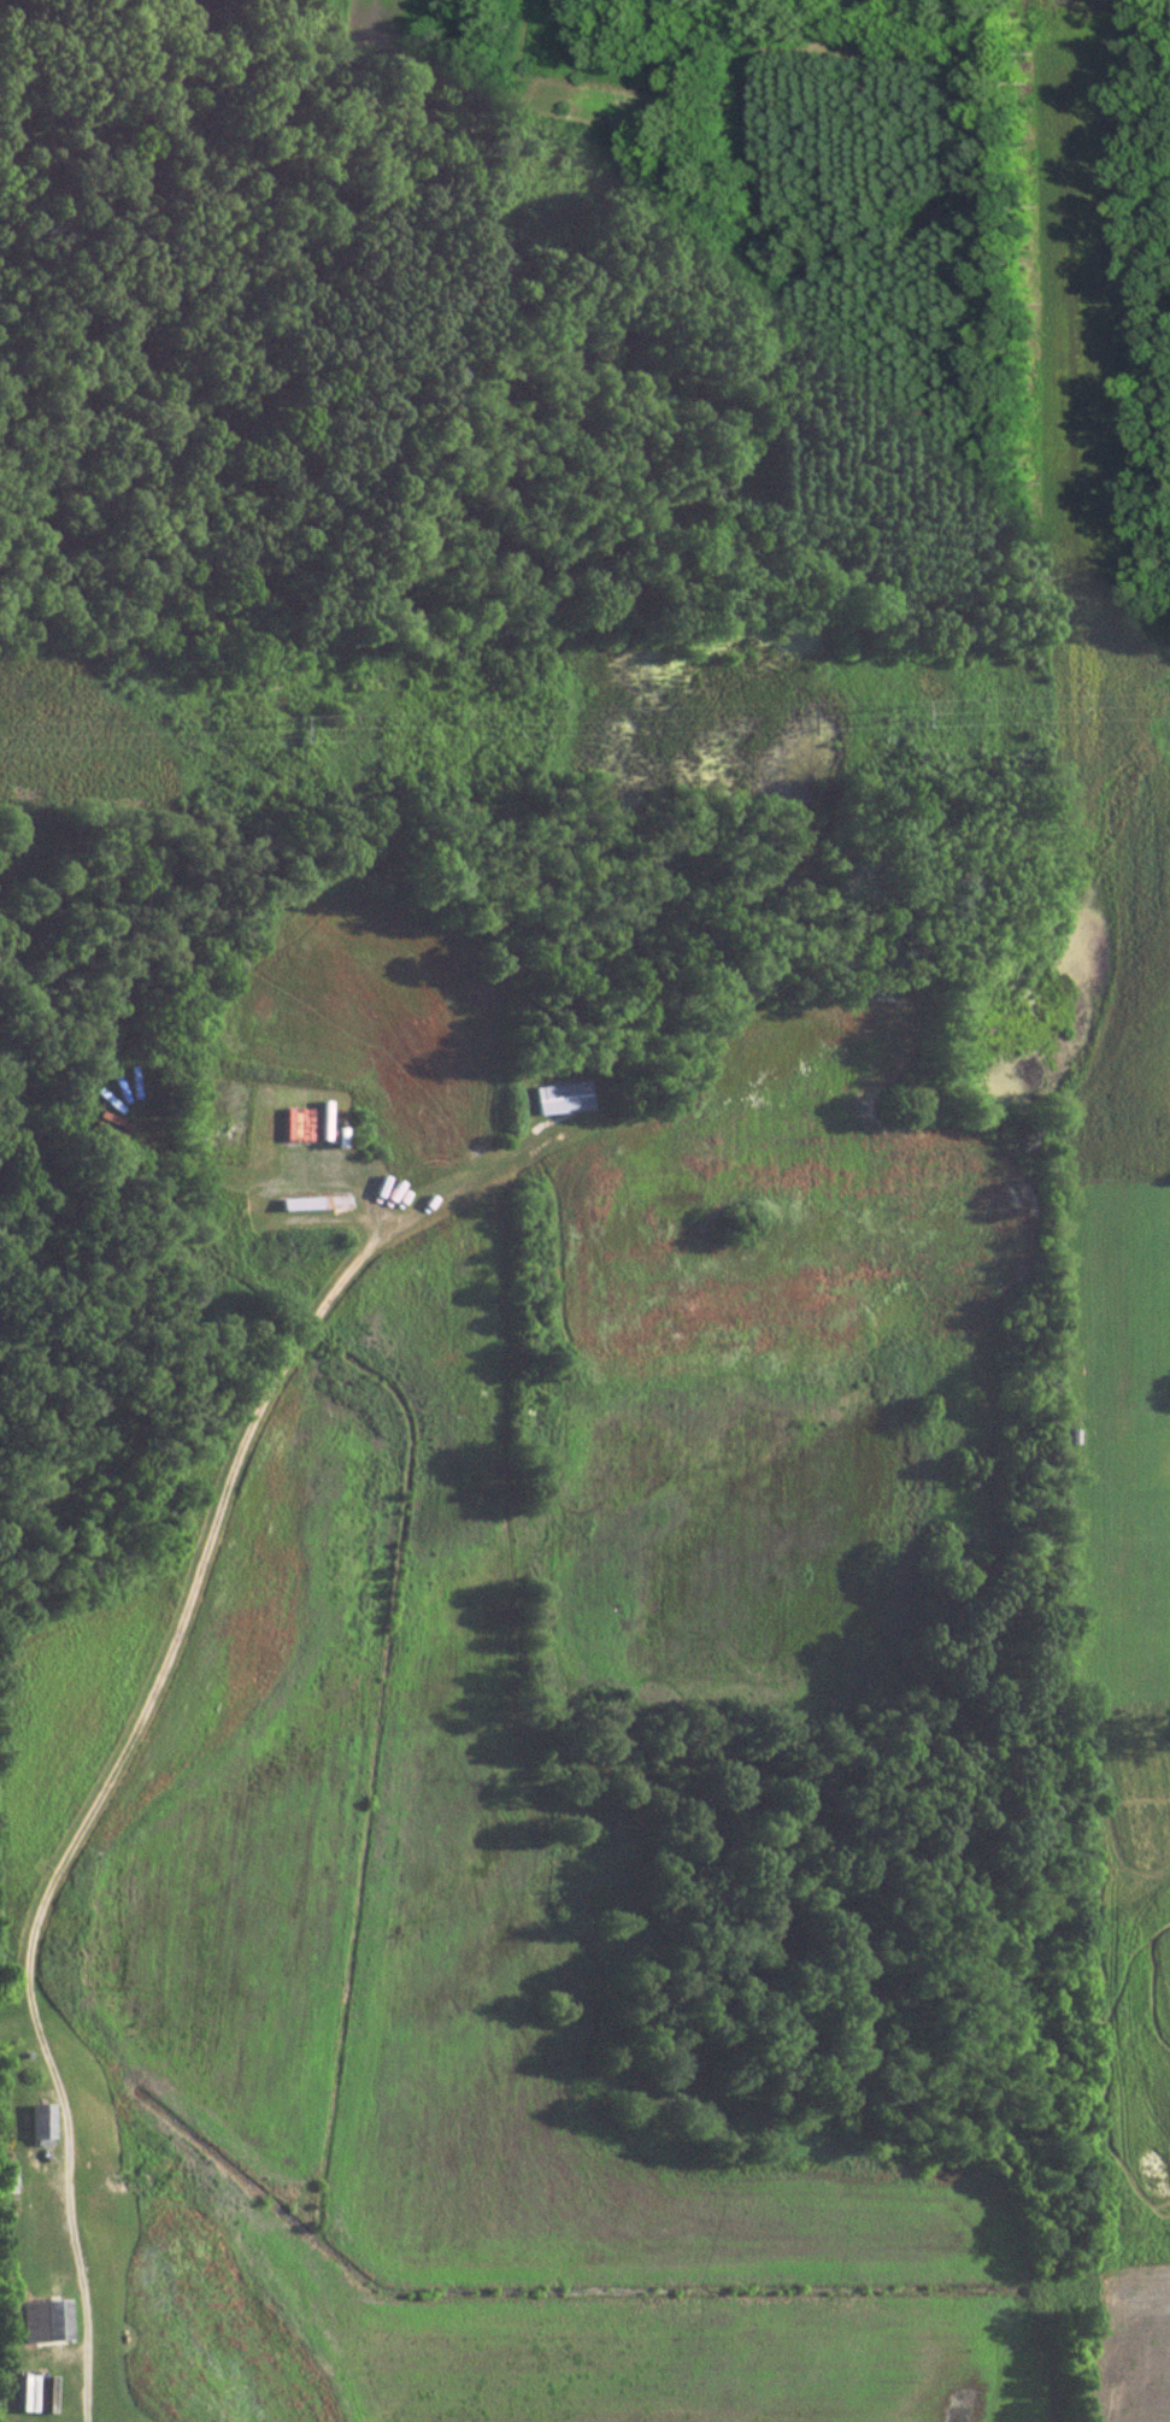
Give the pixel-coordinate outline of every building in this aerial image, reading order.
[(538,1113),(594,1107),(591,1079),(535,1085),(538,1113)] [(313,1107),(286,1107),(285,1139),(312,1140),(313,1107)] [(53,2102),(30,2102),(31,2137),(53,2137),(53,2102)] [(72,2339),(72,2299),(24,2299),(25,2340),(72,2339)] [(39,2373),(24,2373),(23,2410),(38,2411),(39,2373)]
